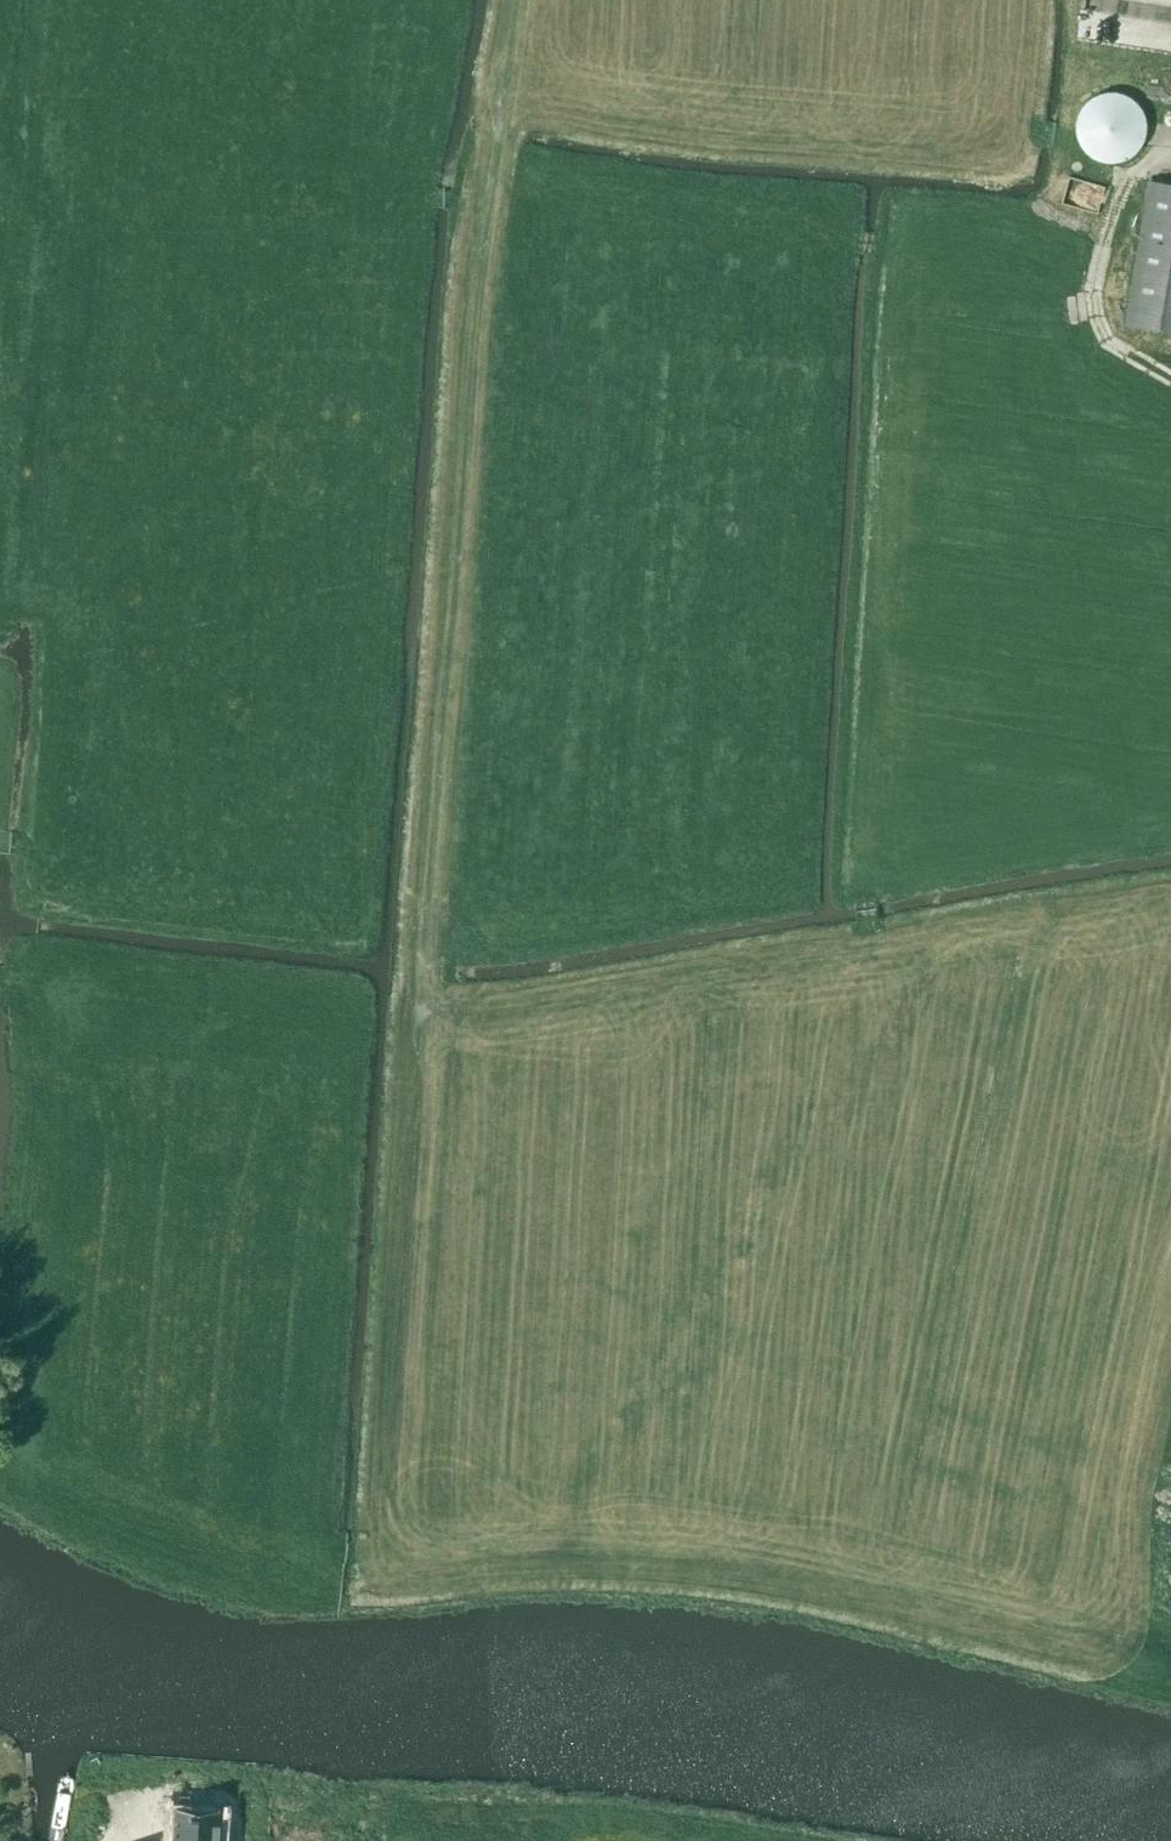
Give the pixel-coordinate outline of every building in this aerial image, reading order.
[(1114,93),(1110,93),(1107,93),(1105,93),(1102,94),(1098,95),(1095,97),(1092,98),(1090,100),(1087,102),(1086,104),(1084,106),(1081,109),(1080,112),(1079,115),(1078,117),(1077,119),(1077,120),(1076,124),(1076,126),(1076,129),(1076,130),(1076,131),(1077,133),(1077,136),(1078,140),(1079,143),(1080,145),(1082,147),(1084,150),(1086,152),(1087,153),(1088,154),(1089,155),(1091,157),(1093,158),(1095,159),(1097,160),(1099,161),(1101,161),(1104,162),(1107,163),(1108,163),(1111,163),(1113,163),(1115,163),(1116,163),(1117,163),(1118,163),(1119,162),(1120,162),(1121,162),(1123,161),(1124,161),(1125,160),(1126,160),(1128,159),(1129,158),(1131,157),(1132,157),(1133,156),(1134,155),(1136,153),(1137,152),(1139,149),(1140,148),(1142,146),(1143,142),(1144,140),(1145,138),(1145,137),(1146,135),(1146,134),(1146,132),(1146,131),(1147,130),(1147,129),(1147,127),(1146,124),(1146,122),(1146,120),(1145,118),(1144,115),(1143,112),(1142,110),(1140,108),(1139,106),(1138,104),(1136,103),(1135,101),(1131,99),(1129,98),(1128,97),(1126,96),(1124,95),(1122,94),(1121,94),(1119,94),(1118,93),(1117,93),(1114,93)] [(1150,180),(1125,323),(1170,331),(1170,183),(1150,180)] [(230,1811),(228,1811),(227,1816),(185,1812),(185,1807),(182,1807),(179,1840),(227,1840),(230,1811)]
